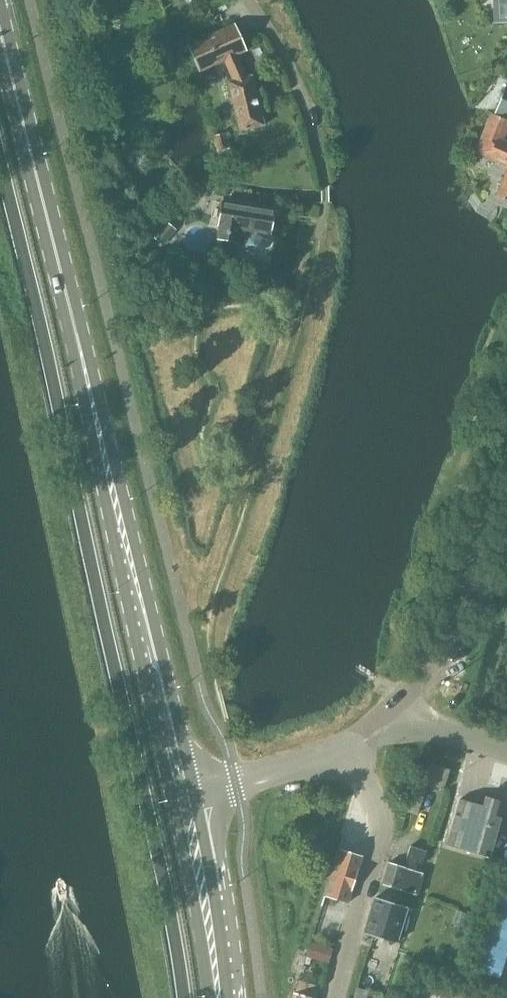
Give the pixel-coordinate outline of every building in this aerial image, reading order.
[(495,23),(506,22),(506,0),(494,0),(495,23)] [(247,77),(238,55),(247,51),(235,24),(187,46),(200,73),(224,62),(232,80),(227,81),(239,131),(265,125),(252,76),(247,77)] [(506,84),(494,114),(506,120),(506,84)] [(504,141),(506,133),(506,121),(491,114),(474,153),(506,167),(506,142),(504,141)] [(218,150),(230,148),(227,133),(215,135),(218,150)] [(496,197),(506,202),(506,169),(496,197)] [(272,232),(275,209),(224,200),(217,237),(243,242),(245,248),(252,253),(260,251),(264,244),(261,235),(255,231),(255,229),(272,232)] [(165,249),(184,224),(171,214),(152,239),(165,249)] [(489,857),(505,802),(506,801),(484,795),(481,804),(460,797),(446,845),(489,857)] [(425,865),(428,852),(410,845),(406,859),(409,860),(406,868),(389,862),(381,884),(418,895),(424,874),(414,871),(417,864),(425,865)] [(350,907),(364,860),(342,853),(327,900),(350,907)] [(375,897),(364,933),(373,935),(398,942),(409,907),(375,897)] [(329,963),(333,948),(311,941),(306,957),(329,963)] [(322,989),(299,981),(294,997),(319,997),(322,989)]
